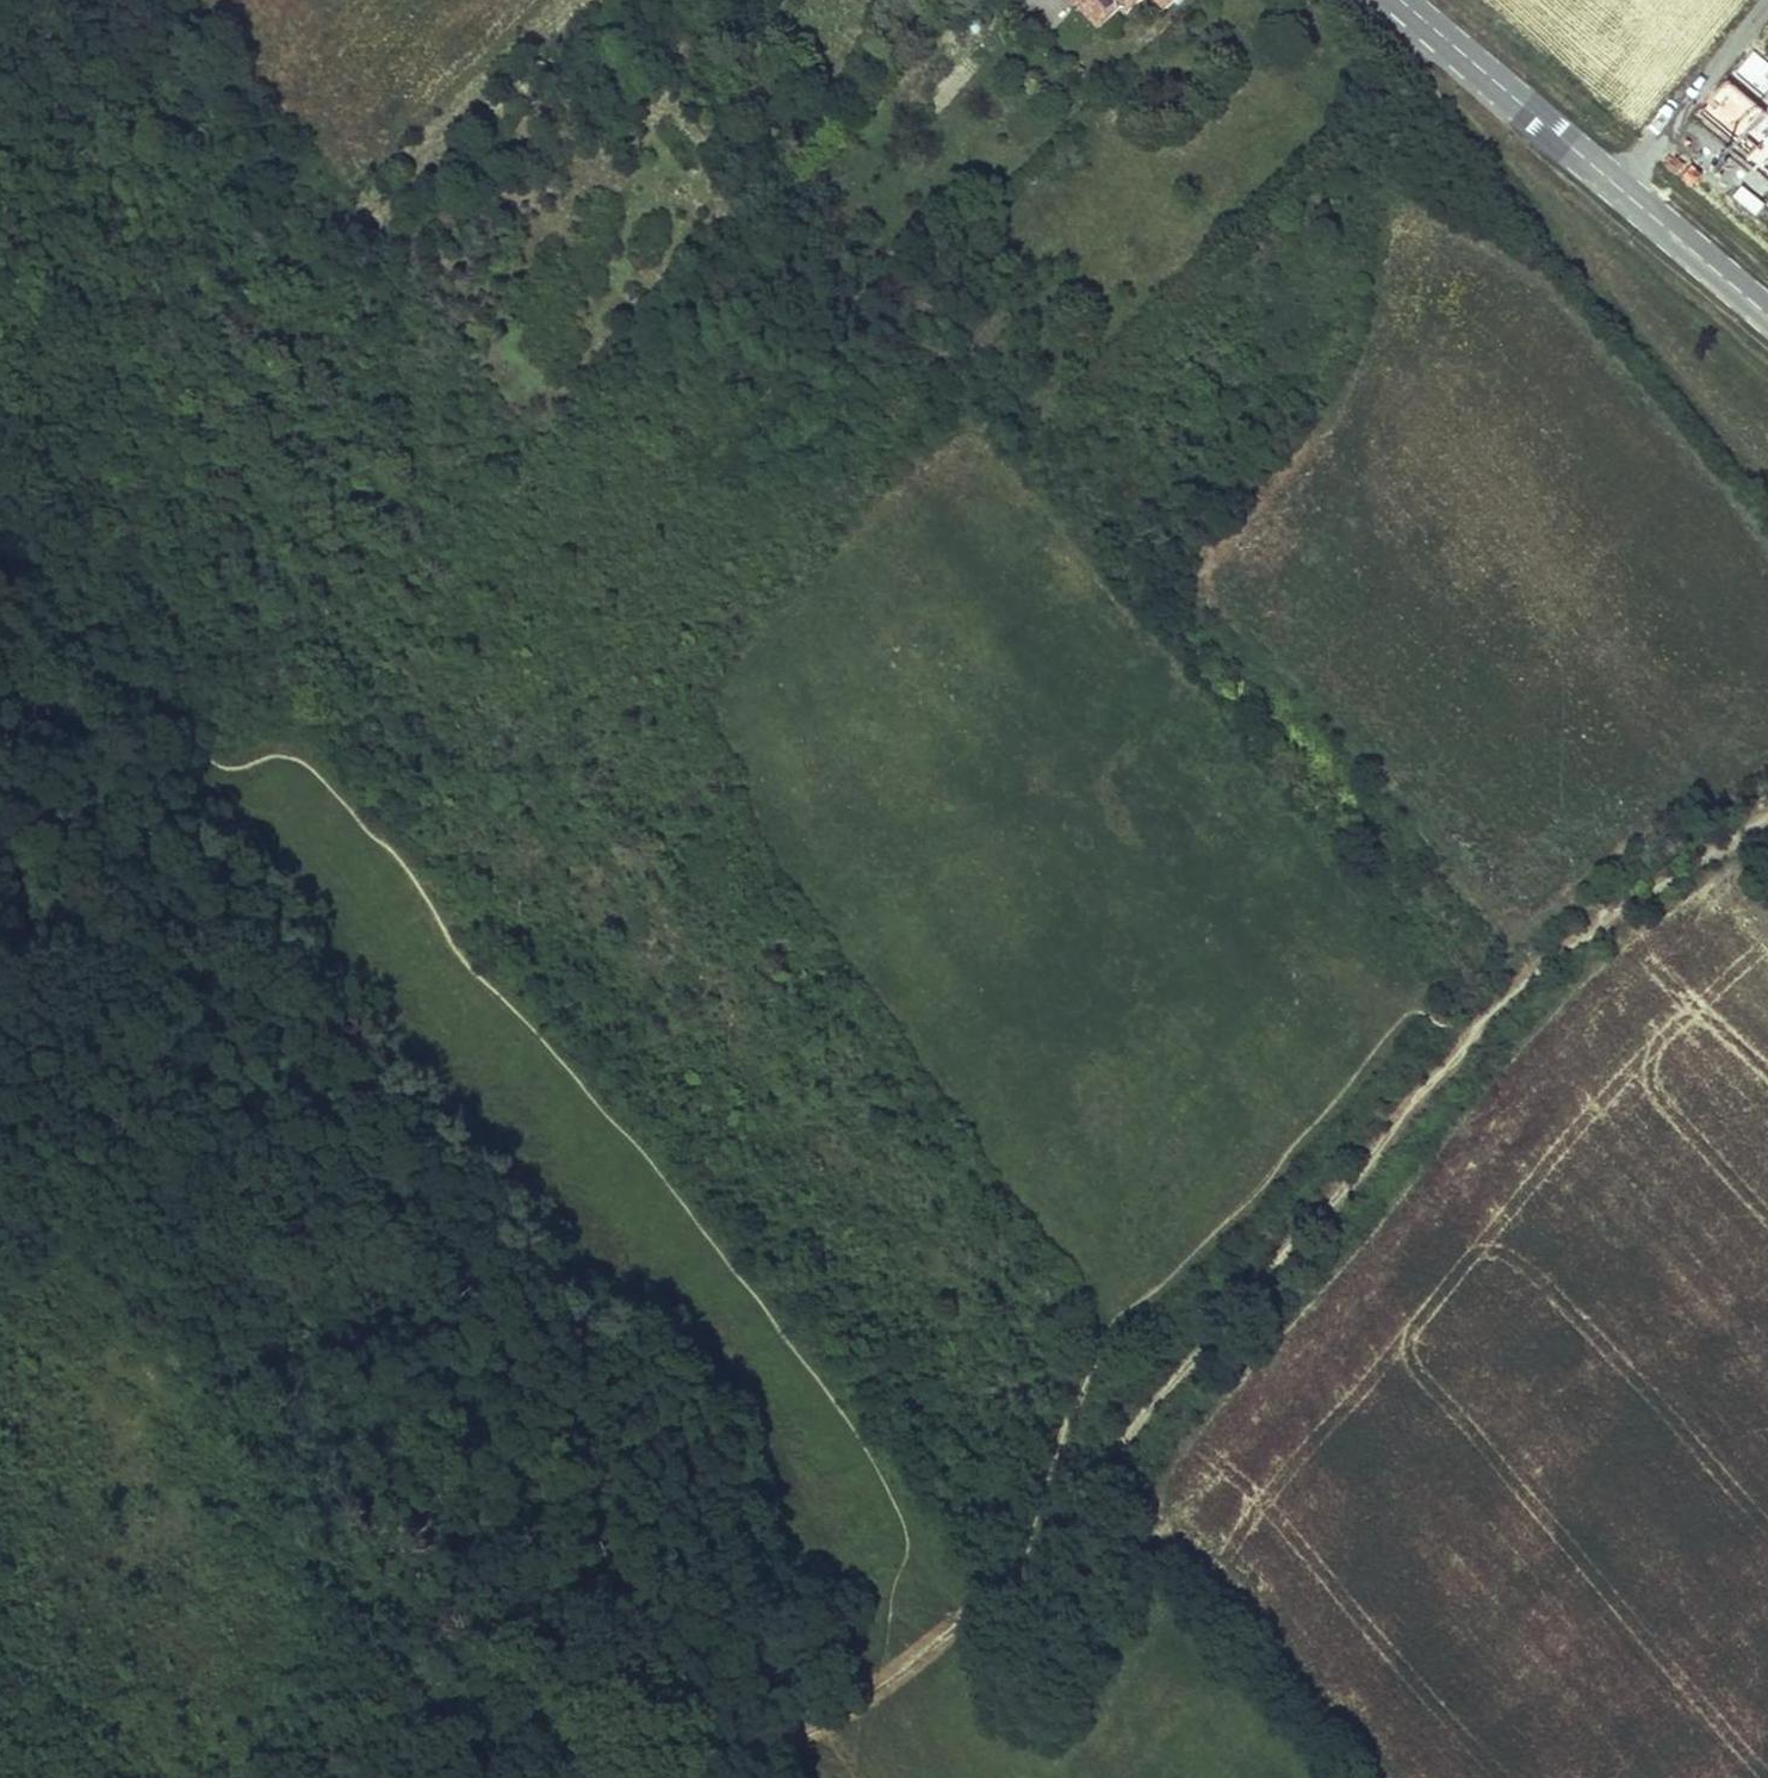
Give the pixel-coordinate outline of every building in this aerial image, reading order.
[(1062,33),(1038,6),(1045,0),(1025,0),(1020,4),(1054,41),(1062,33)] [(1038,6),(1062,33),(1079,52),(1097,36),(1107,46),(1158,0),(1045,0),(1038,6)]
